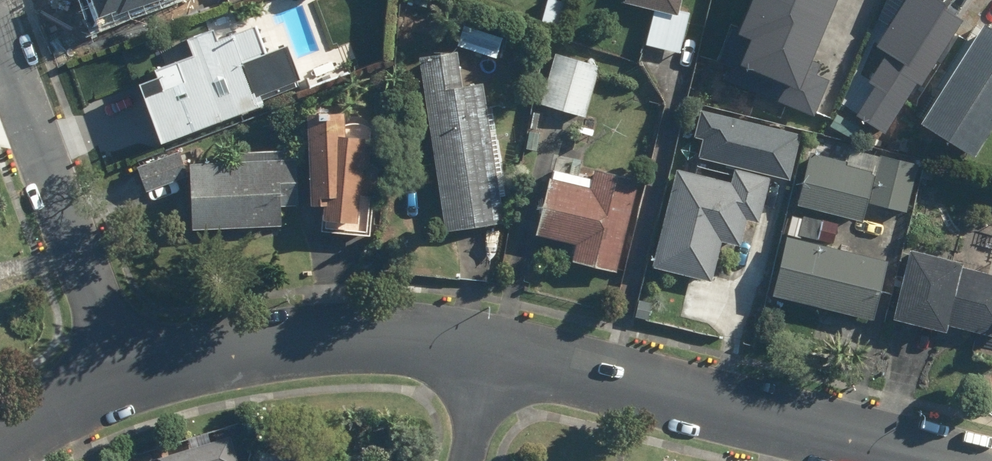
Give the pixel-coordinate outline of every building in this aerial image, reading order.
[(97,16),(119,8),(121,15),(160,0),(91,0),(97,16)] [(562,2),(553,0),(542,0),(540,8),(515,3),(511,20),(556,29),(562,2)] [(679,0),(620,0),(619,6),(649,13),(641,47),(678,55),(688,13),(677,10),(679,0)] [(819,112),(834,73),(813,65),(838,0),(744,0),(716,73),(819,112)] [(889,133),(961,17),(934,0),(909,0),(880,47),(891,54),(855,112),(889,133)] [(973,27),(911,129),(966,162),(991,119),(991,39),(973,27)] [(253,102),(297,85),(282,45),(259,53),(249,28),(211,42),(206,31),(180,41),(187,58),(149,72),(152,80),(131,88),(155,149),(257,111),(253,102)] [(457,88),(453,57),(414,62),(438,235),(501,226),(482,85),(457,88)] [(584,120),(596,71),(549,60),(537,109),(584,120)] [(792,135),(693,113),(687,142),(696,144),(692,162),(730,171),(765,178),(769,180),(781,182),(792,135)] [(318,230),(352,228),(351,127),(337,127),(336,119),(294,121),(296,163),(298,209),(317,209),(318,230)] [(142,194),(182,180),(174,156),(134,170),(142,194)] [(899,218),(912,166),(872,156),(868,173),(806,158),(794,207),(857,222),(861,208),(899,218)] [(182,180),(185,233),(275,229),(274,211),(298,209),(296,163),(182,168),(182,180)] [(544,172),(528,236),(571,247),(566,265),(611,277),(635,183),(589,171),(586,183),(544,172)] [(648,271),(706,284),(715,245),(737,249),(743,222),(754,224),(765,178),(730,171),(727,185),(670,172),(648,271)] [(794,242),(781,239),(767,301),(870,325),(884,263),(827,250),(794,242)] [(991,341),(991,275),(901,252),(883,324),(940,338),(942,328),(991,341)] [(230,435),(147,456),(149,460),(236,460),(230,435)] [(253,451),(251,460),(287,460),(287,459),(253,451)]
